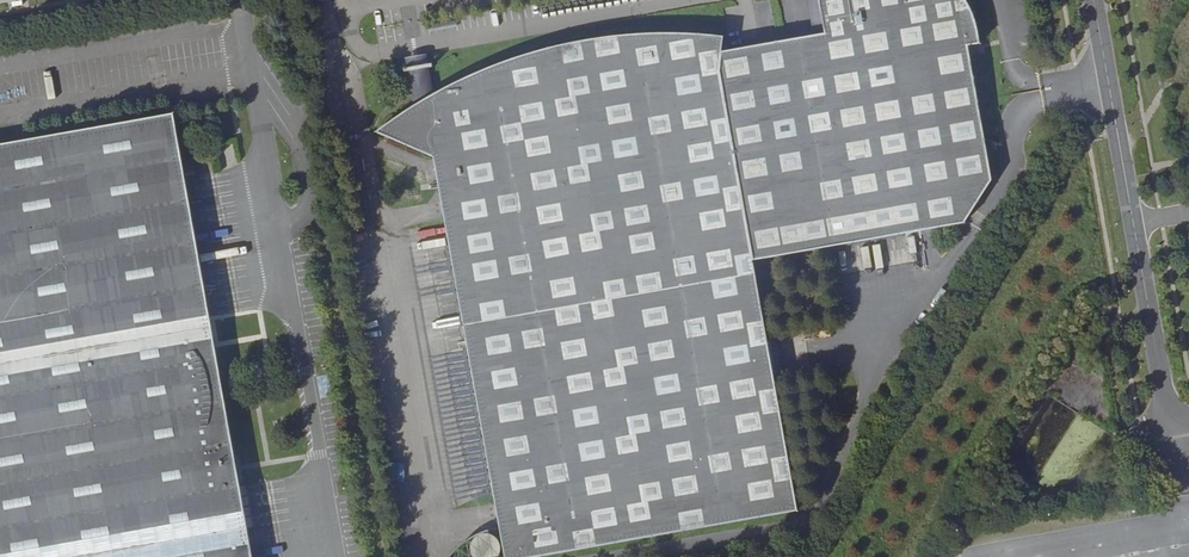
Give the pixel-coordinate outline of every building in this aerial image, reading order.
[(813,253),(964,228),(991,184),(968,53),(980,52),(978,45),(976,40),(974,32),(971,24),(967,17),(963,8),(957,0),(820,0),(827,44),(778,52),(813,253)] [(813,253),(778,52),(724,61),(724,42),(639,35),(569,45),(493,67),(425,102),(378,133),(434,158),(505,556),(544,556),(798,512),(754,263),(813,253)] [(408,59),(411,69),(427,64),(424,54),(408,59)] [(190,229),(172,121),(0,151),(0,263),(190,229)] [(0,263),(0,556),(249,556),(190,229),(0,263)]
